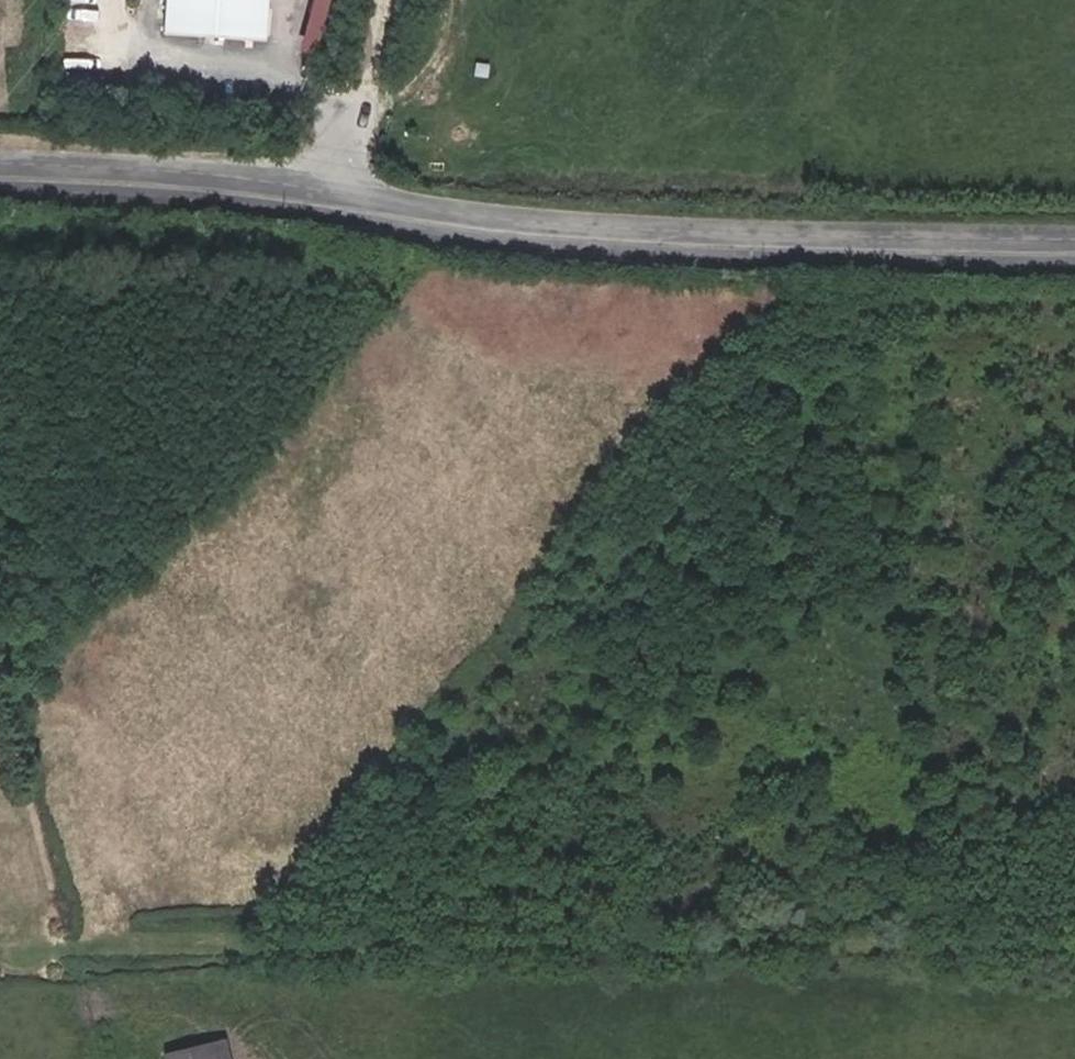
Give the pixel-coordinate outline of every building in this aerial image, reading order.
[(167,33),(268,41),(271,0),(169,0),(167,33)] [(335,53),(340,0),(314,0),(309,50),(335,53)]
